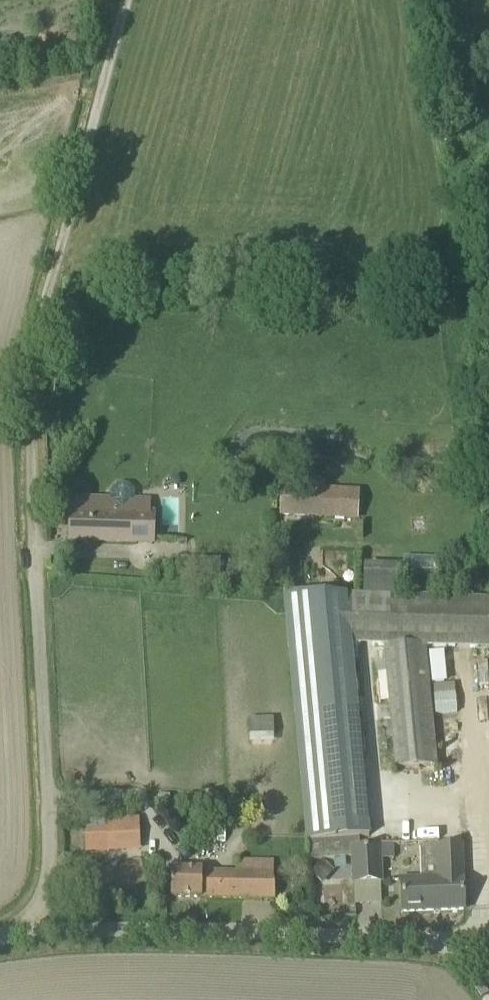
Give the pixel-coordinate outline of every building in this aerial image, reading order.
[(281,477),(279,515),(358,520),(360,490),(306,487),(306,478),(281,477)] [(111,492),(111,501),(75,500),(75,512),(70,512),(70,541),(135,542),(135,540),(154,540),(155,514),(150,514),(150,502),(135,502),(135,492),(129,485),(118,485),(111,492)] [(437,570),(438,558),(406,555),(404,567),(437,570)] [(354,595),(283,593),(291,677),(355,671),(352,645),(354,595)] [(425,648),(446,648),(449,598),(397,596),(397,595),(384,595),(384,647),(395,770),(437,766),(425,648)] [(455,693),(434,694),(435,713),(456,712),(455,693)] [(249,736),(275,734),(274,718),(248,719),(249,736)] [(364,776),(302,782),(308,842),(349,838),(359,837),(369,836),(364,776)] [(108,820),(107,844),(116,844),(140,845),(140,821),(108,820)] [(439,879),(401,880),(402,912),(464,910),(463,878),(461,846),(437,847),(439,879)] [(352,849),(353,883),(381,882),(380,848),(352,849)] [(236,861),(236,871),(202,870),(171,870),(171,897),(201,898),(275,899),(275,874),(262,874),(262,860),(238,859),(238,861),(236,861)] [(317,875),(333,879),(335,866),(320,862),(317,875)]
